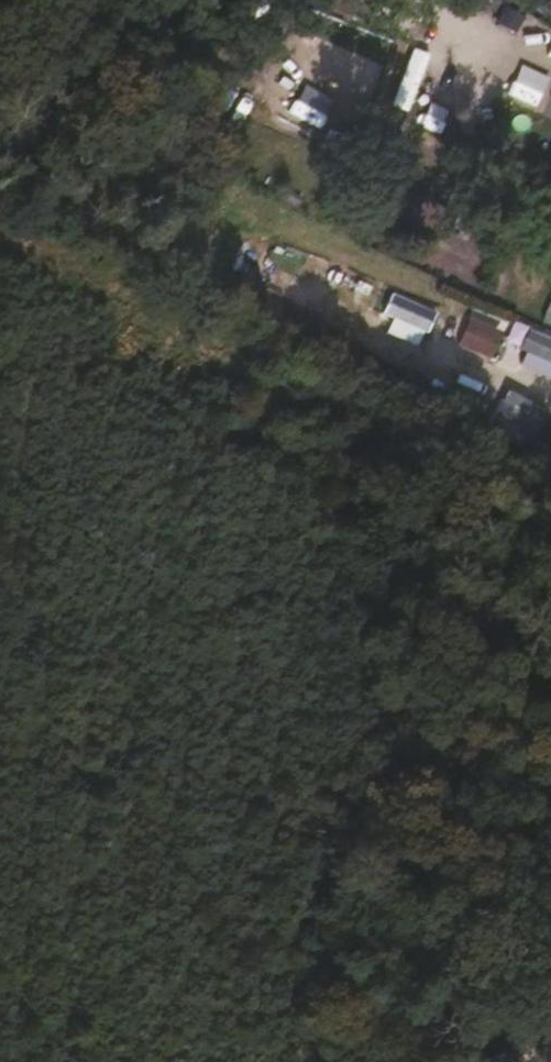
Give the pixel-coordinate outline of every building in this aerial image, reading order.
[(397,292),(381,328),(420,346),(436,310),(397,292)]
